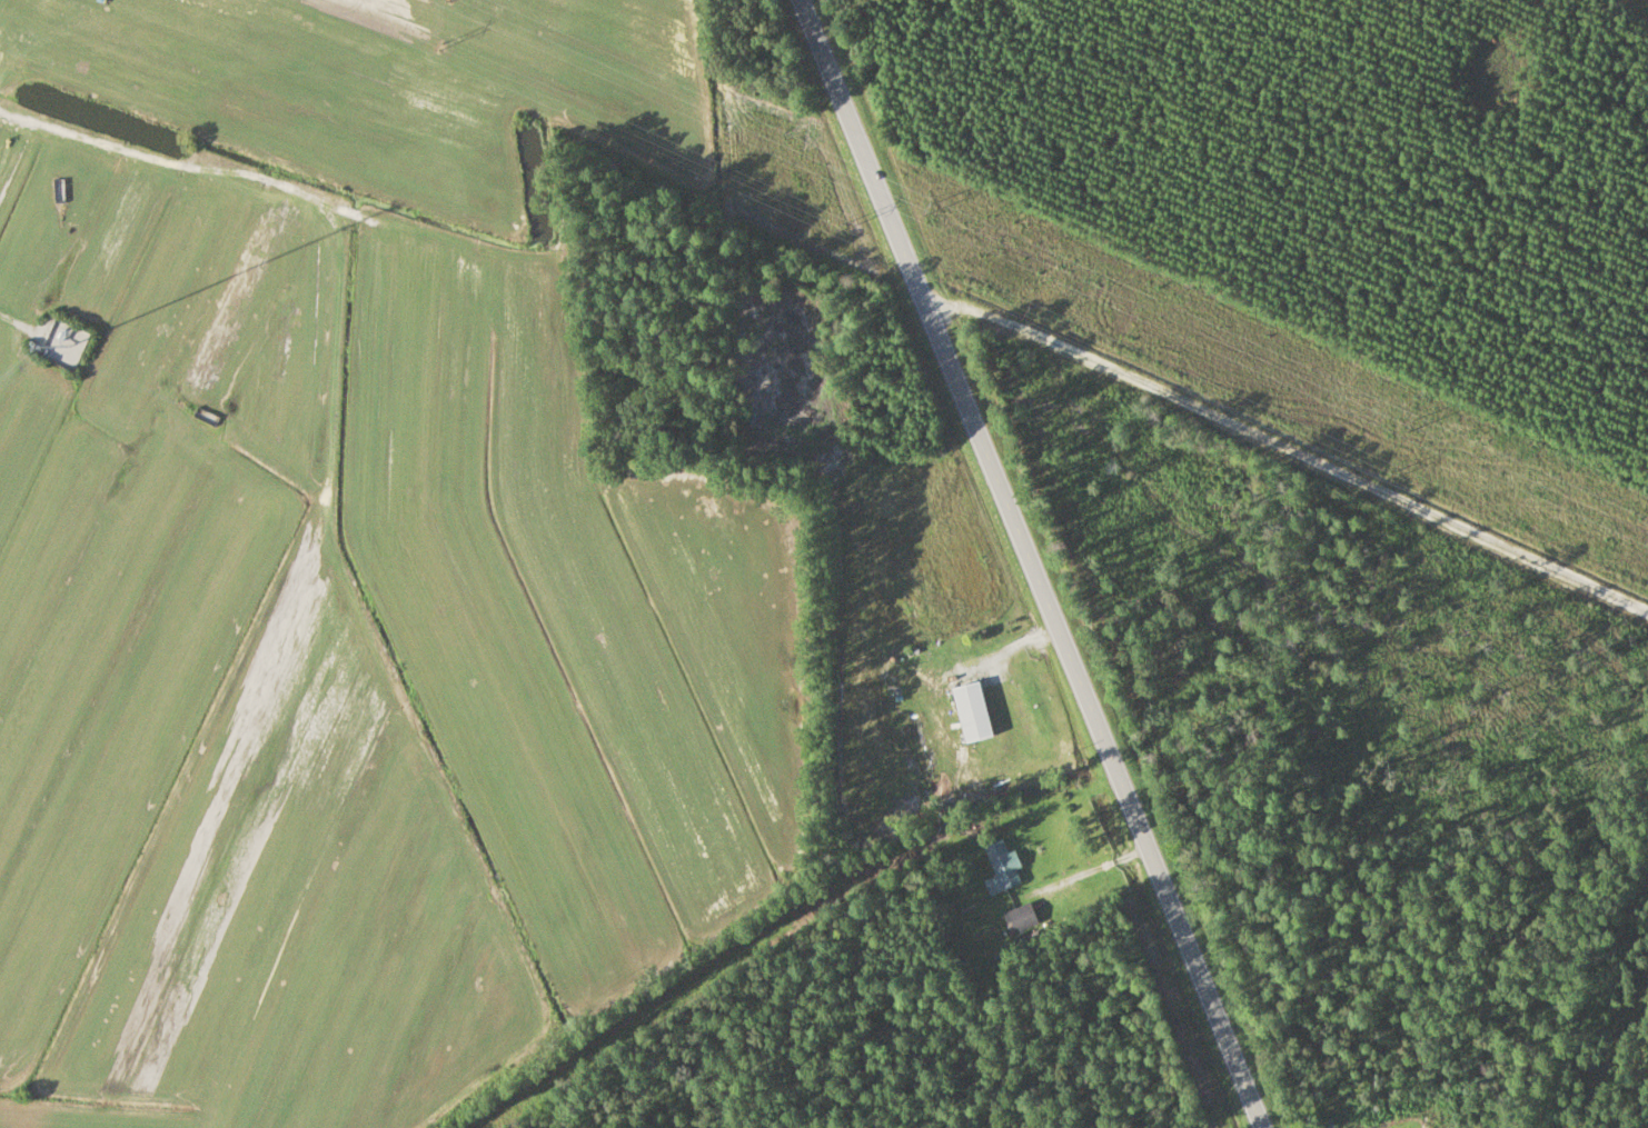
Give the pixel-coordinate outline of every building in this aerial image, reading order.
[(73,371),(88,331),(52,318),(37,358),(73,371)] [(214,428),(220,416),(196,405),(190,417),(214,428)] [(948,687),(962,741),(990,734),(976,680),(948,687)] [(981,846),(1000,889),(1019,881),(1000,838),(981,846)] [(1000,912),(1007,932),(1036,922),(1029,901),(1000,912)]
